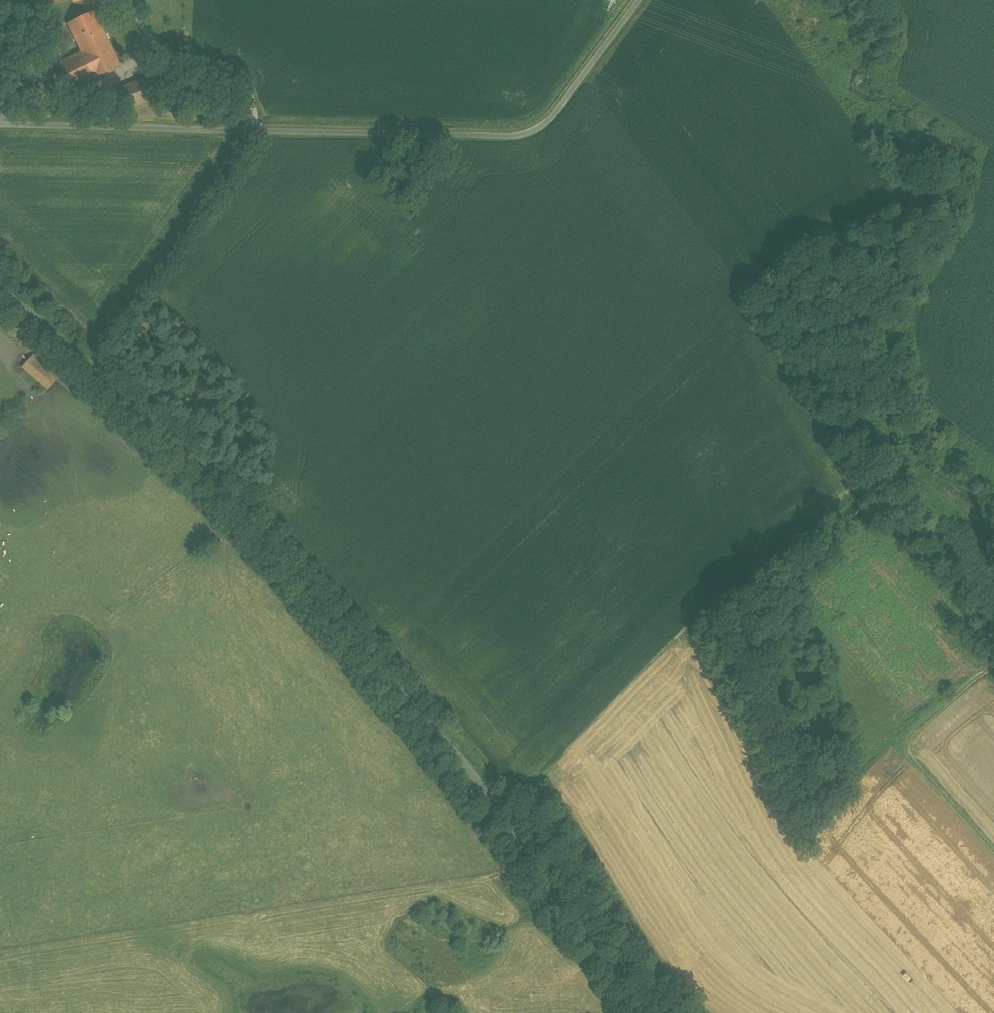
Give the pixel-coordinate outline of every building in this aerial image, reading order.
[(94,11),(70,23),(84,51),(84,52),(108,41),(94,11)] [(108,41),(84,52),(84,51),(56,65),(68,90),(120,65),(108,41)] [(167,71),(113,91),(121,112),(175,92),(167,71)]
